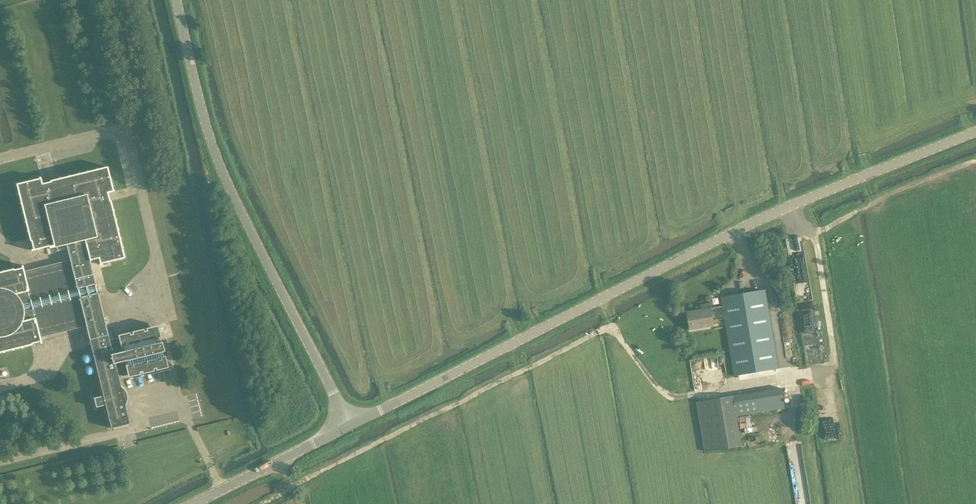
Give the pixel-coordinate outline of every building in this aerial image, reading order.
[(3,352),(3,353),(4,352),(4,351),(12,349),(12,350),(13,350),(13,349),(21,347),(22,348),(23,348),(22,347),(32,344),(32,343),(40,341),(40,344),(41,343),(40,337),(86,326),(103,395),(94,398),(96,407),(105,404),(111,428),(129,423),(125,405),(125,404),(120,387),(118,376),(127,374),(138,371),(141,371),(153,368),(155,367),(164,365),(162,357),(161,352),(158,342),(157,337),(155,329),(146,331),(144,332),(133,334),(129,335),(120,337),(109,340),(90,260),(91,260),(98,258),(99,264),(117,259),(124,258),(122,248),(123,248),(122,247),(121,247),(119,239),(121,239),(120,237),(119,238),(117,229),(118,229),(118,228),(117,228),(115,220),(116,220),(116,219),(115,219),(113,211),(114,211),(114,209),(112,210),(110,200),(109,200),(107,192),(114,191),(114,190),(113,190),(107,166),(97,169),(97,168),(96,168),(96,169),(88,171),(88,170),(87,170),(87,171),(79,173),(78,172),(77,172),(77,173),(69,175),(69,174),(68,175),(68,176),(60,178),(60,177),(59,177),(59,178),(49,180),(50,181),(42,183),(40,177),(39,177),(39,179),(31,181),(31,180),(16,184),(15,184),(18,193),(17,194),(17,195),(18,194),(20,203),(19,203),(19,204),(20,204),(22,212),(21,212),(22,213),(23,213),(25,221),(24,221),(24,223),(25,222),(27,231),(26,231),(26,232),(27,232),(30,241),(31,241),(33,249),(31,249),(31,251),(33,250),(49,246),(49,248),(56,247),(55,245),(56,244),(56,243),(64,241),(65,242),(70,260),(24,271),(22,265),(21,265),(21,268),(13,270),(13,269),(4,271),(3,270),(2,270),(3,271),(0,272),(0,352),(3,352)] [(724,309),(711,311),(713,320),(725,318),(735,376),(778,368),(765,291),(722,298),(724,309)] [(714,326),(713,320),(711,311),(711,308),(688,312),(691,330),(714,326)] [(737,416),(785,408),(782,388),(734,396),(696,402),(704,453),(742,447),(737,416)]
